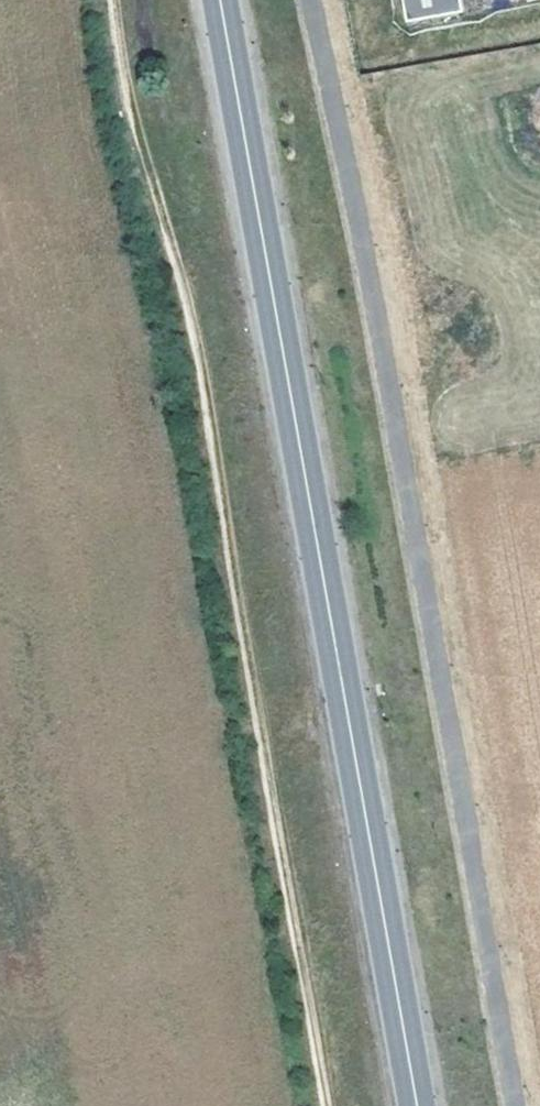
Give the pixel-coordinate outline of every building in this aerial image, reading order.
[(406,35),(461,25),(457,0),(400,0),(406,35)]
